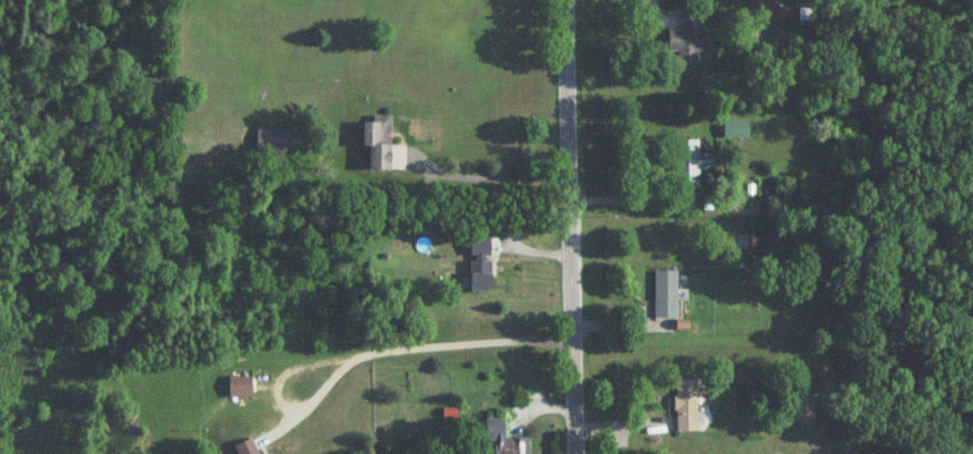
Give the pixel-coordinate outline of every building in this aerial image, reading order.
[(750,21),(809,21),(809,8),(775,8),(775,1),(750,1),(750,21)] [(701,12),(682,12),(682,32),(667,32),(667,66),(701,66),(701,12)] [(391,118),(372,118),(372,125),(362,125),(362,149),(369,149),(369,173),(391,173),(391,118)] [(286,155),(286,131),(257,131),(257,155),(286,155)] [(676,192),(699,191),(699,172),(712,172),(712,155),(698,156),(698,142),(676,142),(676,192)] [(779,252),(779,230),(751,230),(751,252),(779,252)] [(470,293),(490,293),(490,237),(470,237),(470,293)] [(677,273),(654,273),(654,320),(677,320),(677,273)] [(252,400),(252,377),(229,377),(229,400),(252,400)] [(696,433),(696,383),(674,383),(674,433),(696,433)] [(699,400),(699,431),(717,431),(717,400),(699,400)] [(504,440),(504,421),(490,421),(490,453),(528,453),(528,440),(504,440)] [(253,439),(234,448),(237,453),(259,453),(253,439)]
